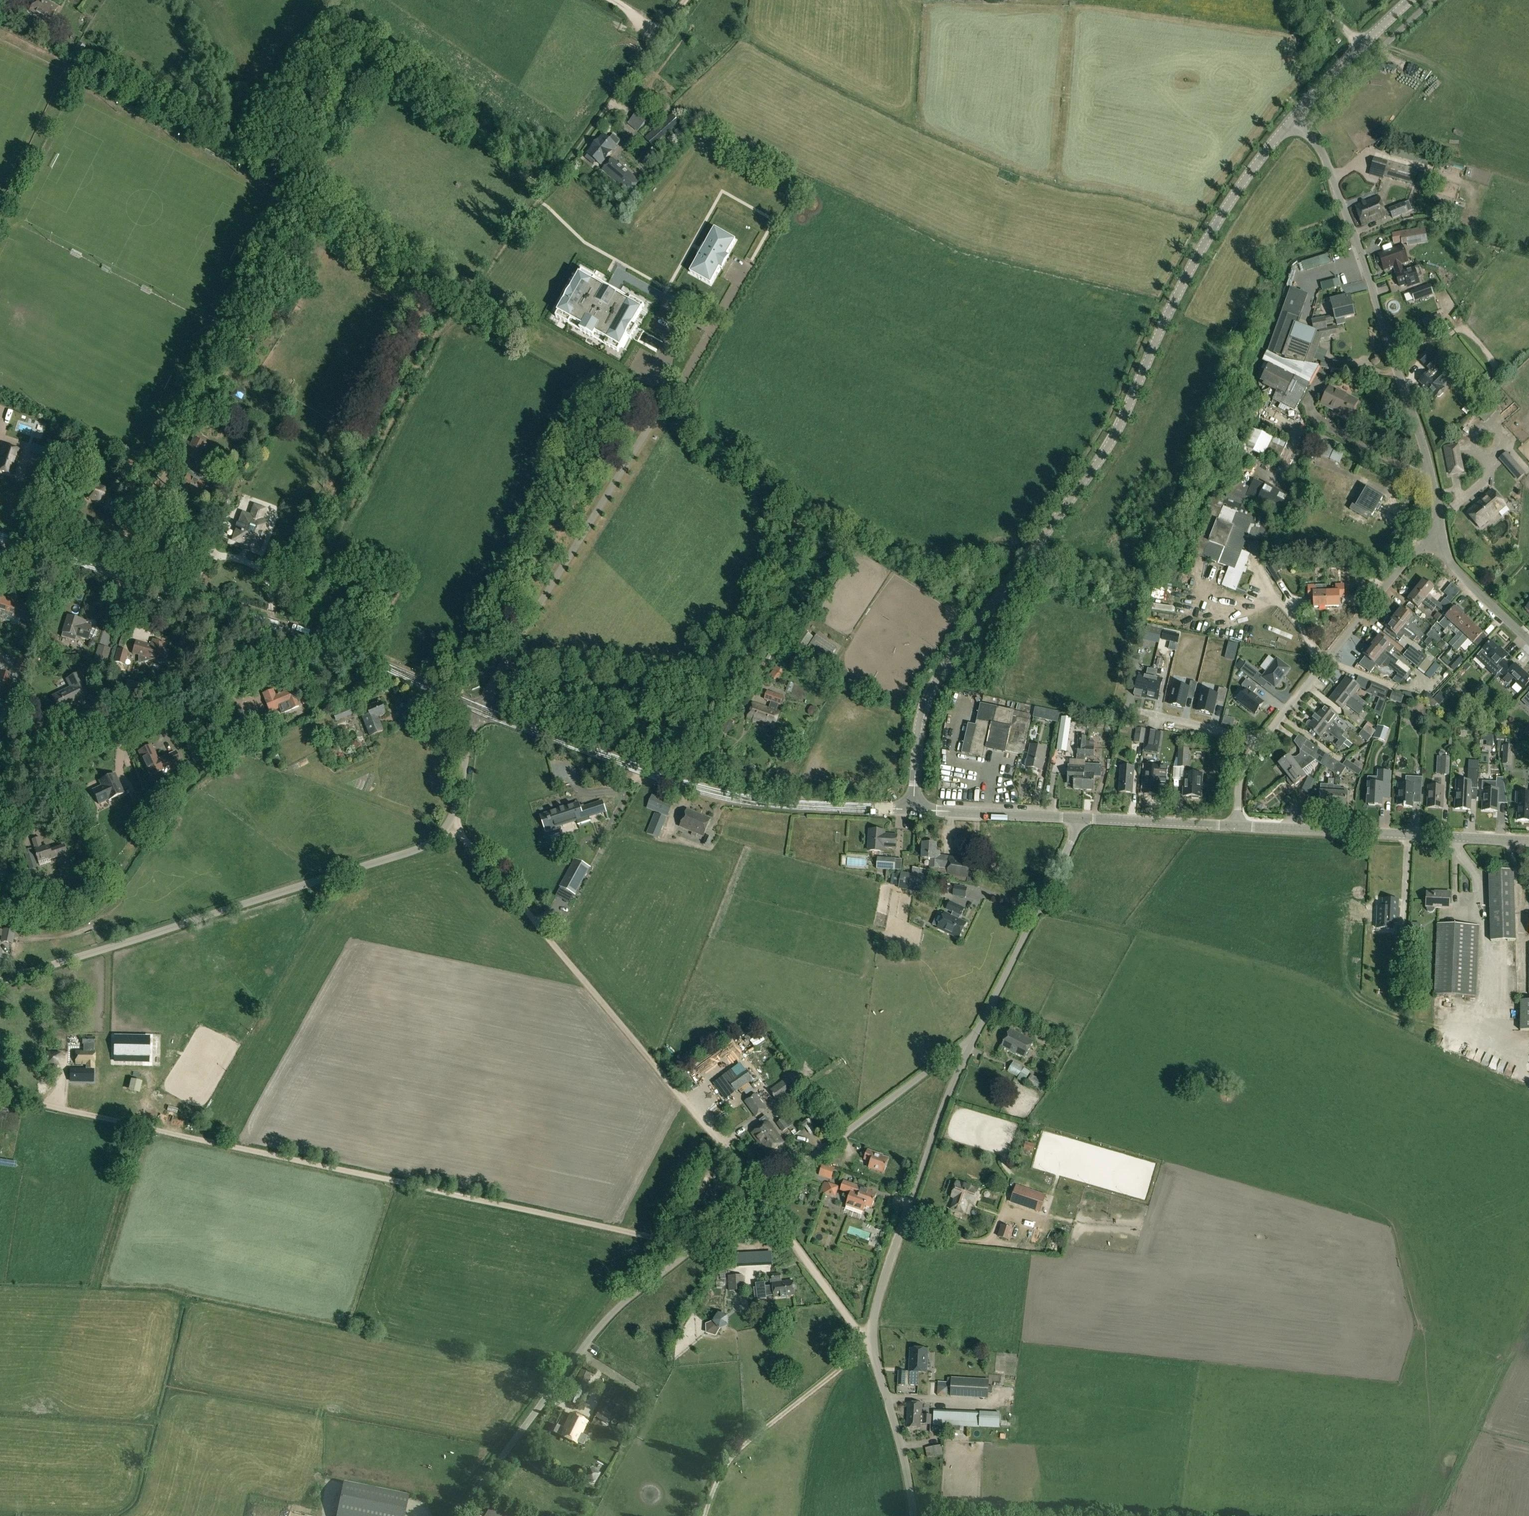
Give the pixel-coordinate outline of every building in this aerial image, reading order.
[(57,8),(44,0),(36,0),(30,11),(49,22),(57,8)] [(80,56),(85,47),(79,43),(73,52),(80,56)] [(648,120),(638,112),(630,123),(639,130),(648,120)] [(652,146),(681,121),(673,113),(645,138),(652,146)] [(608,141),(602,136),(587,155),(600,166),(616,147),(615,146),(620,141),(613,135),(608,141)] [(602,171),(630,195),(641,182),(613,158),(602,171)] [(1374,159),(1372,169),(1384,172),(1383,176),(1413,185),(1418,170),(1387,162),(1387,163),(1374,159)] [(1429,189),(1432,178),(1419,174),(1416,185),(1429,189)] [(1386,216),(1378,197),(1355,206),(1363,225),(1386,216)] [(1409,201),(1405,203),(1404,202),(1388,209),(1392,219),(1409,213),(1408,212),(1412,211),(1409,201)] [(711,284),(720,268),(722,269),(728,257),(726,256),(735,241),(715,229),(706,245),(705,246),(707,247),(702,257),(700,256),(699,257),(690,272),(711,284)] [(1400,233),(1401,242),(1407,242),(1408,246),(1427,243),(1425,229),(1400,233)] [(1403,272),(1400,264),(1407,262),(1402,246),(1379,254),(1384,270),(1393,266),(1396,274),(1395,274),(1403,272)] [(1302,259),(1304,269),(1329,264),(1327,255),(1302,259)] [(1403,272),(1395,274),(1400,288),(1411,284),(1412,286),(1420,284),(1418,278),(1422,276),(1419,266),(1413,268),(1403,272)] [(569,325),(571,322),(582,329),(580,331),(593,339),(595,336),(606,342),(605,345),(618,352),(627,337),(631,339),(638,327),(634,325),(644,306),(619,291),(616,296),(615,296),(615,295),(610,291),(609,292),(608,292),(611,287),(582,271),(571,290),(567,287),(560,300),(564,302),(556,317),(569,325)] [(1364,280),(1356,283),(1359,288),(1366,286),(1364,280)] [(1410,291),(1414,302),(1434,295),(1430,284),(1410,291)] [(1301,312),(1304,305),(1307,295),(1291,289),(1287,299),(1268,351),(1303,364),(1312,365),(1314,360),(1318,349),(1320,343),(1321,340),(1323,336),(1320,335),(1316,334),(1311,346),(1291,339),(1296,325),(1301,312)] [(1354,316),(1349,296),(1331,301),(1335,321),(1336,321),(1337,326),(1345,324),(1344,319),(1354,316)] [(1320,335),(1323,336),(1321,340),(1322,342),(1331,340),(1329,336),(1331,335),(1329,328),(1327,328),(1326,323),(1325,318),(1324,317),(1312,321),(1314,331),(1315,331),(1319,330),(1320,335)] [(1419,382),(1433,398),(1436,396),(1437,397),(1440,397),(1444,394),(1444,391),(1442,390),(1444,389),(1442,386),(1446,382),(1434,368),(1441,362),(1435,355),(1435,356),(1434,354),(1429,349),(1417,359),(1422,364),(1423,363),(1424,365),(1423,366),(1429,372),(1430,373),(1419,382)] [(1303,364),(1282,360),(1266,353),(1262,362),(1264,363),(1309,385),(1319,367),(1312,365),(1303,364)] [(1295,412),(1309,385),(1264,363),(1261,370),(1265,372),(1260,381),(1263,383),(1262,385),(1270,389),(1264,402),(1273,406),(1271,410),(1293,421),(1297,413),(1295,412)] [(1485,399),(1497,388),(1489,380),(1478,391),(1485,399)] [(245,393),(235,387),(230,397),(240,403),(245,393)] [(1358,402),(1329,388),(1321,404),(1335,411),(1334,413),(1343,417),(1343,416),(1349,419),(1358,402)] [(1475,393),(1463,405),(1472,414),(1484,402),(1475,393)] [(1489,402),(1477,416),(1483,421),(1495,408),(1489,402)] [(1278,462),(1288,442),(1275,436),(1273,439),(1251,428),(1223,490),(1228,493),(1226,498),(1244,507),(1245,504),(1255,509),(1258,503),(1287,518),(1297,500),(1266,485),(1254,480),(1250,489),(1236,482),(1251,451),(1264,458),(1264,459),(1271,462),(1272,459),(1278,462)] [(206,444),(193,438),(185,455),(198,461),(206,444)] [(1458,444),(1443,447),(1449,476),(1464,473),(1458,444)] [(3,445),(0,455),(0,470),(13,474),(20,451),(3,445)] [(1526,473),(1507,452),(1499,459),(1518,480),(1526,473)] [(21,474),(41,480),(45,466),(30,461),(29,464),(24,463),(21,474)] [(1315,470),(1316,478),(1326,476),(1325,469),(1315,470)] [(1327,477),(1353,489),(1356,482),(1330,470),(1327,477)] [(199,495),(206,480),(189,472),(182,488),(199,495)] [(88,492),(89,492),(87,498),(103,503),(107,490),(90,485),(88,492)] [(1354,497),(1360,501),(1354,512),(1369,521),(1382,498),(1361,485),(1354,497)] [(1478,506),(1477,505),(1467,513),(1479,528),(1489,520),(1490,521),(1498,514),(1497,513),(1505,506),(1492,490),(1480,500),(1482,502),(1478,506)] [(1194,552),(1232,567),(1225,586),(1235,591),(1237,586),(1250,555),(1239,550),(1244,539),(1249,526),(1268,530),(1270,518),(1244,507),(1226,498),(1221,496),(1222,493),(1216,491),(1211,503),(1209,503),(1208,505),(1212,507),(1210,512),(1194,552)] [(249,512),(252,503),(245,500),(241,509),(249,512)] [(1519,501),(1510,502),(1511,511),(1519,510),(1519,501)] [(253,509),(251,517),(243,514),(233,541),(259,550),(268,523),(261,520),(264,513),(253,509)] [(136,528),(144,530),(145,524),(137,522),(136,528)] [(195,536),(206,542),(212,528),(201,523),(195,536)] [(1362,577),(1365,570),(1355,565),(1347,562),(1347,570),(1362,577)] [(1446,593),(1453,587),(1442,575),(1436,580),(1446,593)] [(1423,580),(1415,590),(1426,599),(1434,589),(1423,580)] [(1343,583),(1331,583),(1331,590),(1325,591),(1325,606),(1338,606),(1338,596),(1343,596),(1343,583)] [(1317,584),(1317,586),(1315,586),(1315,584),(1307,584),(1307,596),(1308,596),(1308,606),(1325,606),(1325,591),(1324,584),(1317,584)] [(1418,608),(1422,604),(1433,612),(1436,607),(1429,601),(1426,599),(1415,590),(1408,600),(1418,608)] [(12,617),(28,622),(32,609),(14,603),(14,602),(0,597),(0,614),(2,615),(3,612),(13,615),(12,617)] [(1429,601),(1436,607),(1438,608),(1441,604),(1432,597),(1429,601)] [(1445,599),(1441,604),(1438,608),(1444,613),(1451,604),(1445,599)] [(1165,617),(1165,608),(1153,608),(1152,617),(1165,617)] [(1412,616),(1401,608),(1393,618),(1421,640),(1424,635),(1421,633),(1422,632),(1412,624),(1416,619),(1412,616)] [(1451,630),(1455,626),(1464,617),(1455,608),(1445,618),(1450,622),(1447,626),(1448,627),(1443,632),(1446,635),(1451,630)] [(1370,613),(1363,618),(1368,627),(1376,622),(1370,613)] [(76,636),(88,640),(92,628),(84,626),(85,621),(68,616),(61,637),(75,641),(76,636)] [(1473,625),(1464,617),(1455,626),(1451,630),(1456,635),(1448,644),(1452,648),(1464,635),(1473,625)] [(1185,628),(1188,620),(1183,618),(1180,626),(1185,628)] [(1421,640),(1393,618),(1386,627),(1396,636),(1401,640),(1405,635),(1410,639),(1410,638),(1418,644),(1421,640)] [(1464,635),(1452,648),(1457,652),(1468,639),(1473,643),(1482,634),(1473,625),(1464,635)] [(409,632),(420,634),(421,628),(410,626),(409,632)] [(1159,642),(1162,630),(1147,627),(1144,639),(1159,642)] [(1162,640),(1170,642),(1177,644),(1179,635),(1164,631),(1162,640)] [(1431,639),(1435,634),(1431,631),(1427,636),(1431,639)] [(798,655),(810,639),(801,633),(790,649),(798,655)] [(1377,639),(1372,646),(1393,662),(1396,665),(1399,661),(1390,654),(1395,648),(1390,644),(1380,636),(1377,639)] [(812,637),(804,650),(803,649),(799,656),(810,662),(811,660),(823,667),(833,650),(812,637)] [(66,650),(69,642),(62,640),(60,648),(66,650)] [(154,640),(152,647),(135,642),(133,652),(138,654),(139,664),(154,660),(161,664),(162,660),(166,661),(169,651),(163,650),(165,643),(154,640)] [(1446,645),(1441,641),(1437,645),(1442,649),(1446,645)] [(1476,657),(1492,672),(1495,668),(1500,672),(1508,664),(1503,660),(1507,656),(1491,641),(1476,657)] [(1225,658),(1234,660),(1238,645),(1229,643),(1225,658)] [(98,645),(93,663),(105,667),(111,649),(98,645)] [(1389,667),(1393,662),(1372,646),(1364,656),(1374,664),(1378,659),(1389,667)] [(1426,659),(1411,647),(1407,651),(1422,663),(1426,659)] [(117,649),(113,662),(125,665),(129,652),(117,649)] [(1407,651),(1403,656),(1418,668),(1422,663),(1407,651)] [(1454,671),(1463,660),(1458,655),(1448,665),(1454,671)] [(1275,688),(1280,681),(1284,676),(1289,669),(1290,669),(1289,669),(1277,660),(1277,659),(1276,659),(1276,660),(1262,678),(1262,679),(1274,688),(1275,688)] [(1259,674),(1246,664),(1240,671),(1254,681),(1259,674)] [(1508,664),(1500,672),(1505,677),(1508,674),(1517,682),(1516,683),(1523,689),(1528,682),(1528,677),(1515,664),(1512,668),(1508,664)] [(776,666),(769,676),(775,681),(778,677),(779,678),(784,672),(776,666)] [(1148,669),(1146,677),(1139,675),(1134,696),(1141,698),(1141,696),(1146,698),(1152,670),(1148,669)] [(1408,674),(1401,669),(1397,674),(1393,680),(1399,685),(1408,674)] [(1152,670),(1146,698),(1158,700),(1163,679),(1156,678),(1157,671),(1152,670)] [(3,707),(12,680),(7,678),(8,674),(0,672),(0,708),(1,708),(3,707)] [(91,695),(80,674),(67,680),(70,687),(52,696),(59,710),(77,702),(77,700),(83,697),(84,699),(91,695)] [(1346,677),(1338,688),(1351,698),(1359,688),(1346,677)] [(1246,680),(1242,686),(1247,690),(1238,702),(1255,715),(1264,703),(1253,694),(1257,688),(1246,680)] [(131,681),(129,690),(140,693),(142,684),(131,681)] [(1187,698),(1188,694),(1194,696),(1197,683),(1191,681),(1190,688),(1174,684),(1169,704),(1185,708),(1187,698)] [(1370,682),(1366,693),(1378,697),(1384,700),(1389,690),(1370,682)] [(292,709),(298,706),(295,699),(296,699),(292,687),(283,691),(283,692),(275,695),(273,690),(263,693),(265,700),(269,712),(279,708),(278,706),(289,702),(292,709)] [(1197,711),(1213,714),(1216,701),(1224,703),(1227,689),(1219,688),(1217,694),(1202,691),(1197,711)] [(1351,698),(1338,688),(1329,699),(1343,709),(1346,705),(1352,709),(1354,706),(1361,712),(1364,708),(1356,702),(1351,698)] [(1421,697),(1426,702),(1431,697),(1426,692),(1421,697)] [(763,700),(780,704),(781,697),(764,693),(763,700)] [(1401,704),(1404,697),(1392,693),(1390,700),(1401,704)] [(1378,715),(1384,700),(1378,697),(1372,712),(1378,715)] [(1356,702),(1364,708),(1367,704),(1359,698),(1356,702)] [(369,714),(362,717),(369,736),(383,731),(377,717),(384,714),(379,702),(366,708),(369,714)] [(752,703),(748,717),(774,726),(779,712),(752,703)] [(814,704),(807,708),(810,715),(817,712),(814,704)] [(1023,755),(1030,720),(1013,717),(1014,711),(980,704),(976,726),(968,724),(962,753),(984,758),(986,749),(1005,753),(1006,751),(1023,755)] [(247,722),(240,705),(231,708),(238,725),(247,722)] [(336,722),(353,715),(349,706),(332,713),(336,722)] [(1324,706),(1316,717),(1329,727),(1338,716),(1324,706)] [(1061,717),(1056,750),(1067,752),(1072,718),(1061,717)] [(1307,728),(1321,738),(1329,727),(1316,717),(1307,728)] [(1375,731),(1367,725),(1363,730),(1371,736),(1375,731)] [(1337,726),(1334,731),(1342,737),(1345,732),(1337,726)] [(1377,728),(1374,738),(1384,741),(1387,731),(1377,728)] [(1145,744),(1146,730),(1136,729),(1135,742),(1145,744)] [(1360,735),(1368,741),(1371,736),(1363,730),(1360,735)] [(1161,734),(1146,731),(1145,744),(1143,751),(1158,753),(1161,734)] [(1331,735),(1339,741),(1344,744),(1347,740),(1342,737),(1334,731),(1331,735)] [(1086,740),(1085,756),(1099,757),(1101,736),(1092,736),(1092,740),(1086,740)] [(1078,737),(1077,760),(1085,760),(1085,756),(1086,737),(1078,737)] [(1300,750),(1310,757),(1317,747),(1307,741),(1300,750)] [(1026,767),(1041,771),(1046,748),(1030,745),(1026,767)] [(139,752),(150,776),(162,770),(164,773),(167,775),(173,772),(174,768),(181,765),(175,752),(158,760),(151,746),(139,752)] [(1513,747),(1504,746),(1503,764),(1512,765),(1513,747)] [(1329,756),(1317,747),(1310,757),(1322,765),(1329,756)] [(1178,767),(1188,768),(1189,748),(1178,748),(1178,767)] [(1279,764),(1287,775),(1309,758),(1300,752),(1291,758),(1290,756),(1279,764)] [(1329,756),(1322,765),(1330,771),(1331,770),(1335,772),(1334,773),(1340,777),(1346,767),(1359,775),(1362,770),(1346,760),(1343,765),(1329,756)] [(1440,775),(1451,775),(1451,757),(1441,757),(1440,775)] [(1313,762),(1309,758),(1287,775),(1290,779),(1288,781),(1292,787),(1294,785),(1295,786),(1306,777),(1304,775),(1309,770),(1313,762)] [(1084,766),(1068,765),(1067,783),(1074,783),(1073,790),(1083,790),(1084,766)] [(1085,765),(1084,766),(1083,790),(1093,790),(1093,777),(1101,777),(1101,766),(1085,765)] [(1134,768),(1120,767),(1119,792),(1132,793),(1134,768)] [(1157,787),(1166,788),(1167,768),(1153,768),(1153,774),(1145,774),(1144,794),(1157,795),(1157,787)] [(1468,770),(1468,781),(1456,781),(1455,809),(1470,810),(1471,789),(1477,789),(1478,770),(1468,770)] [(1195,797),(1200,797),(1201,774),(1185,773),(1184,796),(1192,796),(1192,798),(1195,798),(1195,797)] [(110,801),(125,793),(115,774),(100,781),(103,786),(93,791),(100,804),(109,800),(110,801)] [(1406,785),(1398,785),(1397,805),(1404,806),(1404,807),(1413,807),(1413,799),(1412,799),(1413,793),(1421,793),(1422,777),(1406,777),(1406,785)] [(1378,784),(1368,783),(1367,805),(1382,805),(1382,799),(1389,799),(1390,779),(1379,778),(1378,784)] [(1496,778),(1496,783),(1482,782),(1482,790),(1483,790),(1482,810),(1498,811),(1498,796),(1506,797),(1503,779),(1496,778)] [(1319,805),(1332,806),(1333,792),(1334,785),(1321,784),(1319,805)] [(1443,808),(1443,788),(1428,787),(1427,808),(1443,808)] [(1346,807),(1347,793),(1333,792),(1332,806),(1346,807)] [(1518,792),(1517,820),(1528,821),(1528,793),(1518,792)] [(667,817),(673,803),(652,795),(647,808),(667,817)] [(589,817),(605,812),(601,802),(585,807),(579,809),(578,807),(577,804),(564,808),(564,807),(564,808),(561,809),(560,809),(550,813),(547,814),(549,820),(548,820),(549,823),(550,822),(552,829),(561,826),(576,821),(578,825),(590,821),(589,817)] [(703,837),(710,819),(687,810),(680,827),(703,837)] [(647,833),(658,838),(667,818),(655,814),(647,833)] [(99,825),(93,829),(99,840),(103,838),(106,836),(99,825)] [(569,836),(578,835),(576,825),(567,827),(569,836)] [(869,851),(882,852),(882,848),(896,849),(897,835),(883,834),(884,831),(870,830),(869,851)] [(31,840),(35,850),(39,861),(49,858),(50,860),(66,855),(63,845),(50,849),(48,846),(43,848),(40,838),(31,840)] [(923,845),(923,858),(930,859),(929,868),(939,869),(937,878),(946,880),(950,857),(940,855),(941,852),(936,851),(936,845),(923,845)] [(846,868),(865,868),(865,858),(846,857),(846,868)] [(970,861),(950,857),(946,880),(978,885),(980,874),(968,872),(970,861)] [(901,870),(902,860),(896,859),(897,859),(877,858),(877,870),(895,871),(895,870),(901,870)] [(36,868),(33,859),(26,861),(28,870),(36,868)] [(574,865),(562,886),(576,894),(588,874),(581,870),(582,869),(574,865)] [(912,874),(930,877),(931,871),(913,868),(912,874)] [(1514,871),(1488,871),(1490,942),(1516,941),(1514,871)] [(899,889),(927,894),(930,877),(912,874),(901,872),(899,889)] [(953,896),(966,898),(967,888),(963,887),(965,886),(965,885),(963,884),(959,883),(958,886),(954,886),(953,896)] [(1435,908),(1449,909),(1450,892),(1441,892),(1441,893),(1427,893),(1426,908),(1427,908),(1427,910),(1428,912),(1429,913),(1432,913),(1433,912),(1435,910),(1435,908)] [(1399,923),(1399,914),(1398,914),(1398,901),(1383,900),(1381,900),(1379,901),(1378,903),(1378,905),(1379,907),(1380,908),(1383,908),(1382,923),(1399,923)] [(953,913),(960,917),(961,917),(965,908),(950,901),(946,910),(953,913)] [(945,913),(937,928),(959,939),(966,923),(945,913)] [(1437,924),(1434,995),(1476,996),(1479,926),(1437,924)] [(4,930),(3,936),(2,941),(13,943),(15,930),(5,928),(4,930)] [(1528,1031),(1528,1001),(1520,1001),(1520,1030),(1528,1031)] [(1010,1030),(1002,1046),(1025,1057),(1033,1042),(1010,1030)] [(86,1064),(86,1069),(94,1069),(94,1064),(94,1052),(94,1045),(95,1045),(95,1037),(82,1037),(82,1045),(83,1045),(83,1052),(75,1052),(75,1064),(86,1064)] [(148,1062),(148,1039),(116,1038),(115,1061),(148,1062)] [(1484,1055),(1481,1063),(1495,1069),(1500,1057),(1493,1054),(1491,1058),(1484,1055)] [(1014,1062),(1007,1072),(1025,1081),(1028,1076),(1027,1075),(1028,1072),(1024,1069),(1025,1068),(1014,1062)] [(703,1074),(705,1072),(702,1068),(685,1084),(692,1092),(707,1079),(703,1074)] [(744,1068),(728,1080),(736,1092),(753,1079),(744,1068)] [(71,1070),(71,1081),(85,1082),(86,1071),(71,1070)] [(1044,1080),(1033,1074),(1028,1082),(1038,1088),(1043,1091),(1048,1082),(1044,1080)] [(136,1090),(140,1078),(129,1075),(126,1087),(136,1090)] [(795,1089),(787,1078),(770,1090),(778,1101),(795,1089)] [(795,1089),(785,1096),(788,1101),(790,1100),(791,1102),(799,1096),(795,1089)] [(755,1093),(744,1102),(755,1117),(767,1108),(760,1100),(755,1093)] [(768,1094),(760,1100),(767,1108),(774,1103),(768,1094)] [(789,1128),(783,1119),(777,1124),(783,1132),(789,1128)] [(770,1122),(753,1134),(769,1155),(785,1143),(770,1122)] [(1036,1143),(1026,1140),(1024,1148),(1034,1151),(1036,1143)] [(871,1162),(869,1168),(884,1173),(889,1160),(883,1158),(883,1156),(867,1150),(864,1159),(871,1162)] [(840,1154),(830,1155),(831,1163),(841,1162),(840,1154)] [(836,1167),(824,1163),(820,1174),(832,1178),(836,1167)] [(840,1185),(829,1181),(825,1192),(836,1196),(840,1185)] [(865,1206),(872,1208),(877,1194),(871,1192),(871,1191),(843,1182),(841,1190),(850,1194),(846,1205),(864,1211),(865,1206)] [(952,1209),(963,1213),(967,1202),(973,1204),(978,1190),(957,1183),(952,1197),(955,1198),(952,1209)] [(1011,1201),(1041,1211),(1045,1198),(1015,1188),(1011,1201)] [(1008,1240),(1012,1229),(1003,1226),(999,1237),(1008,1240)] [(772,1252),(736,1253),(736,1267),(773,1265),(772,1252)] [(766,1297),(774,1296),(774,1298),(794,1295),(793,1281),(781,1282),(780,1274),(772,1275),(773,1286),(765,1287),(765,1283),(755,1284),(756,1288),(754,1288),(755,1298),(757,1298),(757,1300),(766,1299),(766,1297)] [(742,1276),(729,1276),(730,1291),(742,1290),(742,1276)] [(719,1314),(714,1322),(706,1325),(707,1333),(714,1335),(715,1335),(716,1335),(720,1328),(727,1325),(727,1316),(719,1314)] [(926,1373),(928,1350),(911,1349),(909,1372),(899,1372),(898,1385),(918,1386),(918,1372),(926,1373)] [(566,1396),(564,1400),(578,1406),(591,1374),(580,1369),(573,1387),(569,1397),(566,1396)] [(989,1380),(952,1378),(951,1396),(988,1398),(989,1380)] [(638,1405),(621,1393),(614,1404),(616,1406),(613,1411),(628,1421),(638,1405)] [(920,1428),(921,1424),(931,1424),(931,1415),(921,1414),(922,1403),(908,1403),(907,1427),(920,1428)] [(595,1416),(606,1423),(606,1422),(609,1423),(611,1419),(609,1418),(612,1414),(601,1407),(595,1416)] [(960,1431),(960,1426),(999,1428),(999,1416),(942,1413),(941,1425),(948,1426),(947,1431),(960,1431)] [(564,1428),(554,1423),(550,1430),(560,1435),(560,1436),(576,1443),(583,1446),(587,1437),(580,1434),(586,1421),(571,1414),(564,1428)] [(615,1430),(625,1435),(625,1434),(627,1435),(632,1428),(621,1421),(615,1430)] [(928,1453),(940,1448),(938,1442),(926,1447),(928,1453)] [(595,1483),(601,1473),(591,1467),(585,1477),(595,1483)] [(408,1494),(344,1481),(337,1515),(404,1515),(408,1494)] [(492,1506),(486,1515),(507,1515),(492,1506)]
